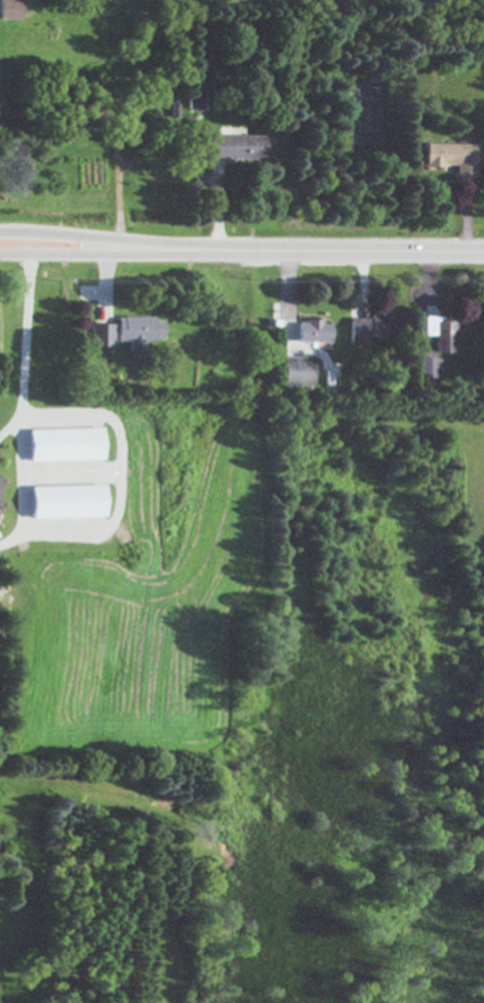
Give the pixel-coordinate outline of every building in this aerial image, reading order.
[(16,0),(0,0),(0,21),(16,21),(16,0)] [(188,111),(204,110),(203,90),(188,91),(188,111)] [(208,159),(264,160),(265,137),(209,136),(208,159)] [(474,146),(424,145),(423,168),(454,169),(454,177),(474,177),(474,146)] [(454,355),(454,323),(441,322),(441,318),(423,318),(423,337),(434,338),(433,354),(454,355)] [(160,319),(114,319),(114,343),(126,343),(126,354),(141,354),(141,342),(160,342),(160,319)] [(348,319),(348,346),(362,346),(362,341),(392,341),(393,319),(348,319)] [(296,322),(295,343),(328,344),(329,325),(320,325),(320,322),(296,322)] [(111,326),(87,325),(86,348),(110,348),(111,326)] [(280,358),(280,387),(309,388),(310,359),(280,358)] [(416,380),(435,380),(435,360),(417,359),(416,380)] [(26,464),(100,462),(99,429),(26,431),(26,464)] [(28,521),(101,519),(100,487),(27,489),(28,521)]
